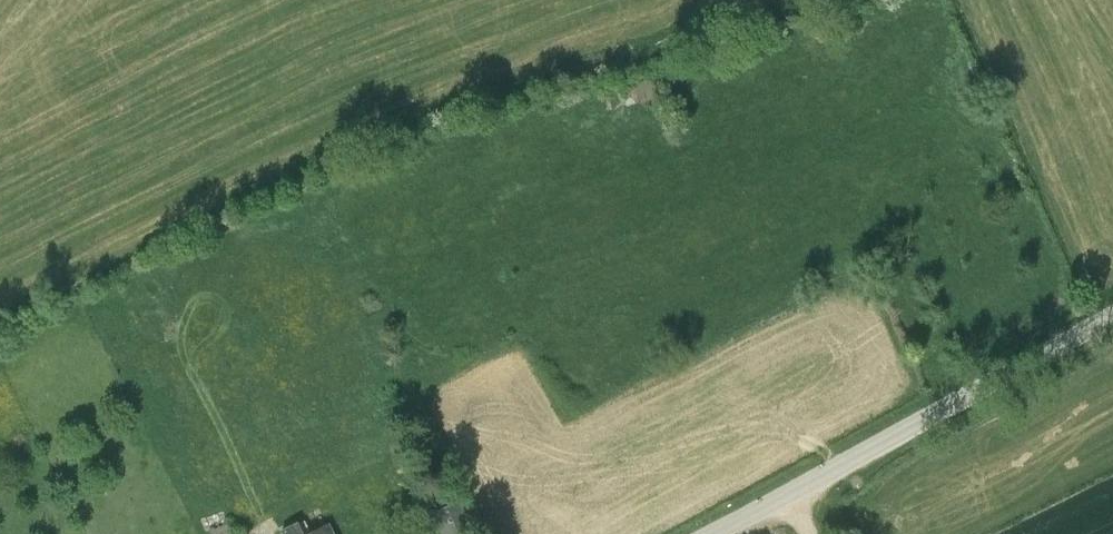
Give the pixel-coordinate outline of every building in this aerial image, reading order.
[(211,529),(213,533),(238,533),(233,519),(211,529)] [(283,530),(285,533),(338,533),(332,523),(314,532),(308,521),(302,524),(301,522),(283,530)]
